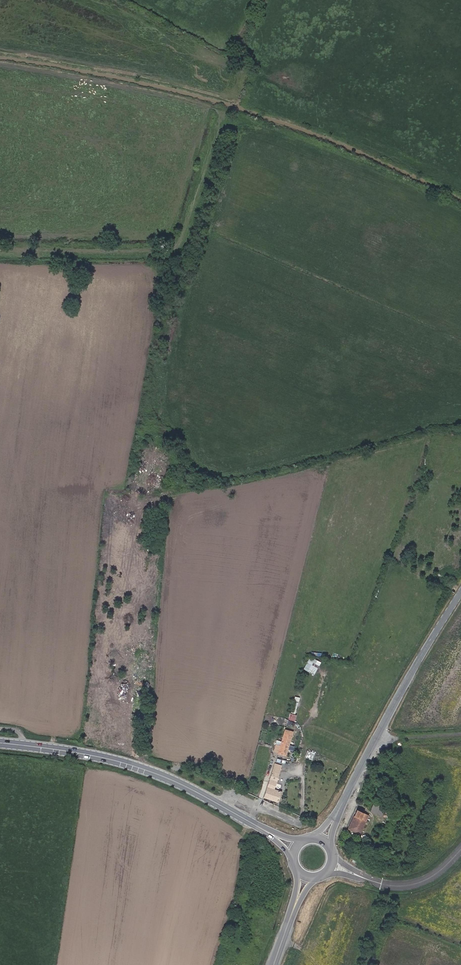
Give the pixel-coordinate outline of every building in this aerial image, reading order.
[(315,664),(316,660),(308,657),(302,670),(314,675),(318,665),(315,664)] [(148,679),(149,669),(142,669),(141,678),(140,678),(139,683),(147,684),(147,679),(148,679)] [(293,733),(285,730),(277,753),(286,756),(293,733)] [(283,766),(274,763),(264,796),(278,801),(281,791),(275,789),(281,769),(282,769),(283,766)] [(385,817),(387,811),(385,810),(386,809),(374,803),(371,811),(383,817),(383,816),(385,817)] [(349,829),(360,833),(368,816),(358,811),(349,829)]
